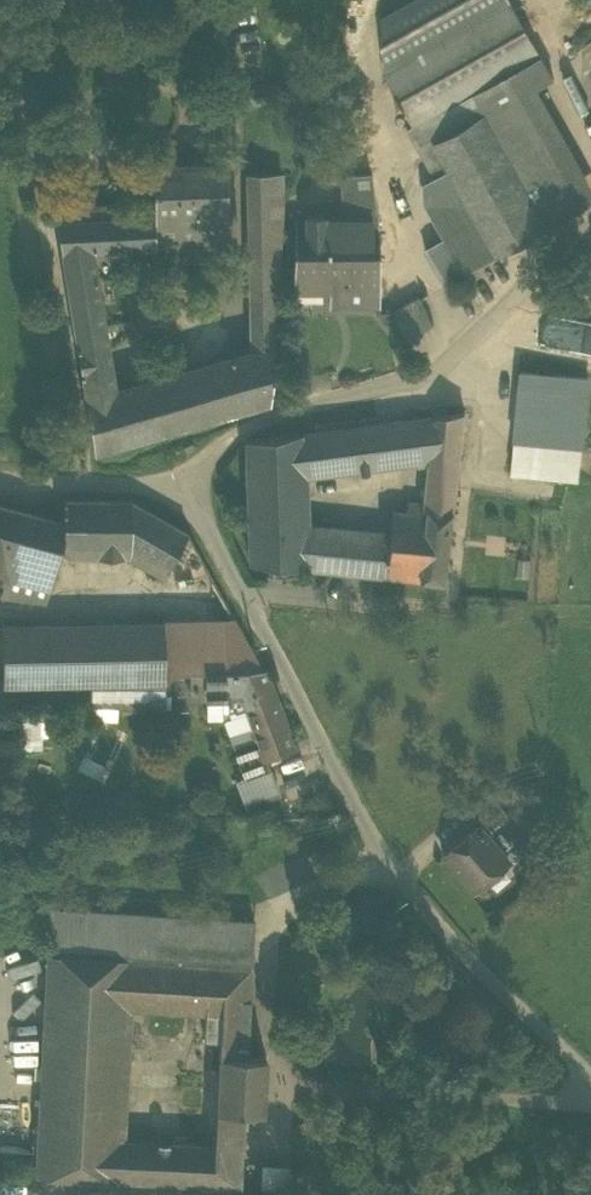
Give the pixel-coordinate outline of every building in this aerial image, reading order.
[(385,72),(512,2),(511,0),(413,0),(382,17),(383,44),(385,72)] [(385,72),(414,125),(423,120),(473,92),(541,54),(512,2),(385,72)] [(473,92),(485,113),(550,227),(584,208),(590,201),(590,182),(538,87),(555,78),(542,55),(541,54),(473,92)] [(241,88),(243,101),(270,97),(268,84),(241,88)] [(423,120),(435,141),(485,113),(473,92),(423,120)] [(550,227),(485,113),(435,141),(451,169),(479,219),(499,256),(550,227)] [(436,178),(451,169),(435,141),(423,120),(414,125),(408,128),(436,177),(436,178)] [(154,215),(155,246),(228,243),(225,161),(152,163),(154,215)] [(447,237),(467,274),(499,256),(479,219),(451,169),(436,178),(436,177),(427,182),(429,202),(448,236),(447,237)] [(246,173),(251,349),(273,343),(282,209),(282,172),(246,173)] [(341,177),(344,202),(376,205),(372,173),(341,177)] [(381,204),(376,205),(344,202),(344,204),(345,204),(346,219),(348,285),(341,285),(340,302),(342,302),(377,302),(379,302),(378,206),(382,206),(381,204)] [(56,220),(78,352),(108,347),(92,249),(155,246),(154,215),(56,220)] [(341,285),(348,285),(346,219),(325,220),(325,215),(306,215),(306,220),(295,220),(292,285),(341,285)] [(445,283),(447,285),(467,274),(447,237),(425,249),(445,283)] [(432,314),(455,303),(445,284),(423,295),(432,314)] [(391,312),(407,340),(434,324),(419,297),(391,312)] [(269,403),(273,343),(251,349),(115,388),(85,396),(94,452),(269,403)] [(111,364),(108,347),(78,352),(81,369),(111,364)] [(115,388),(111,364),(81,369),(85,396),(115,388)] [(581,448),(588,376),(521,370),(515,442),(581,448)] [(465,412),(433,416),(428,460),(427,466),(459,470),(465,412)] [(302,476),(428,460),(433,416),(310,432),(300,433),(302,476)] [(250,562),(304,567),(304,551),(303,523),(302,476),(300,433),(246,440),(250,562)] [(512,472),(579,478),(581,448),(515,442),(512,472)] [(458,486),(459,470),(427,466),(425,482),(458,486)] [(455,512),(458,486),(425,482),(423,503),(422,509),(426,510),(426,509),(455,512)] [(129,549),(166,570),(187,533),(130,501),(64,499),(63,523),(66,524),(59,548),(129,549)] [(390,530),(388,550),(386,575),(447,582),(455,512),(426,509),(426,510),(422,509),(423,503),(407,501),(406,513),(393,512),(390,530)] [(45,601),(59,548),(66,524),(63,523),(2,507),(0,506),(0,579),(6,581),(2,594),(1,595),(45,601)] [(390,530),(303,523),(304,551),(353,554),(353,546),(371,547),(368,574),(375,574),(378,549),(388,550),(390,530)] [(353,546),(353,554),(351,572),(368,574),(371,547),(353,546)] [(375,574),(386,575),(388,550),(378,549),(375,574)] [(304,567),(351,572),(353,554),(304,551),(304,567)] [(1,625),(2,684),(165,680),(165,674),(163,627),(163,621),(1,625)] [(262,669),(236,623),(163,627),(165,674),(183,671),(191,671),(241,670),(262,669)] [(262,669),(241,670),(242,692),(251,726),(253,731),(254,731),(259,744),(258,744),(262,756),(264,755),(292,745),(263,669),(262,669)] [(192,694),(205,694),(242,692),(241,670),(191,671),(191,672),(192,694)] [(251,726),(242,692),(205,694),(206,719),(222,718),(228,734),(251,726)] [(43,732),(52,732),(52,711),(22,710),(22,746),(42,746),(43,732)] [(236,753),(245,776),(269,767),(264,755),(262,756),(258,744),(236,753)] [(236,779),(245,804),(279,791),(270,767),(269,767),(245,776),(236,779)] [(476,823),(484,833),(506,813),(488,792),(464,813),(474,825),(476,823)] [(442,853),(474,889),(508,860),(484,833),(476,823),(474,825),(442,853)] [(49,906),(47,951),(129,957),(251,965),(254,920),(49,906)] [(119,1139),(126,1006),(129,957),(47,951),(35,1175),(117,1179),(119,1139)] [(251,965),(129,957),(126,1006),(205,1011),(222,1012),(223,996),(249,998),(251,965)] [(223,996),(222,1012),(220,1038),(220,1054),(246,1055),(249,998),(223,996)] [(204,1037),(220,1038),(222,1012),(205,1011),(204,1037)] [(265,1056),(246,1055),(220,1054),(218,1076),(212,1082),(211,1093),(217,1093),(216,1109),(243,1110),(262,1111),(265,1056)] [(215,1144),(172,1142),(170,1182),(239,1185),(243,1110),(216,1109),(215,1144)] [(146,1140),(119,1139),(117,1179),(144,1180),(146,1140)] [(172,1142),(146,1140),(144,1180),(170,1182),(172,1142)]
